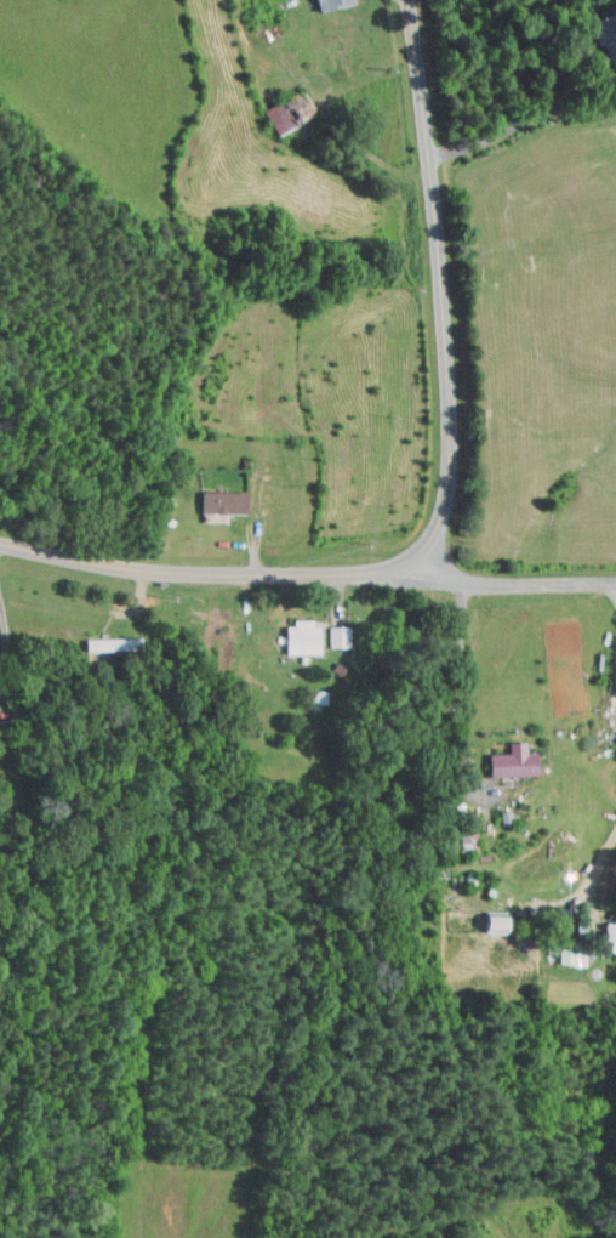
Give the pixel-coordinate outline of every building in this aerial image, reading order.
[(353,3),(352,0),(313,0),(316,11),(353,3)] [(608,67),(615,64),(615,15),(615,11),(591,20),(608,67)] [(272,134),(310,119),(299,92),(261,107),(272,134)] [(244,492),(199,491),(199,514),(244,515),(244,492)] [(316,655),(315,622),(283,622),(283,636),(280,636),(280,655),(316,655)] [(347,627),(326,627),(327,648),(347,648),(347,627)] [(83,651),(141,650),(141,638),(83,640),(83,651)] [(325,705),(325,691),(308,691),(308,705),(325,705)] [(535,775),(534,753),(486,754),(486,777),(535,775)] [(475,813),(456,813),(457,854),(475,854),(475,813)] [(614,940),(615,940),(615,909),(610,909),(610,924),(600,924),(600,952),(615,952),(614,940)] [(481,934),(503,934),(503,916),(481,917),(481,934)] [(577,965),(577,950),(557,949),(556,965),(577,965)]
